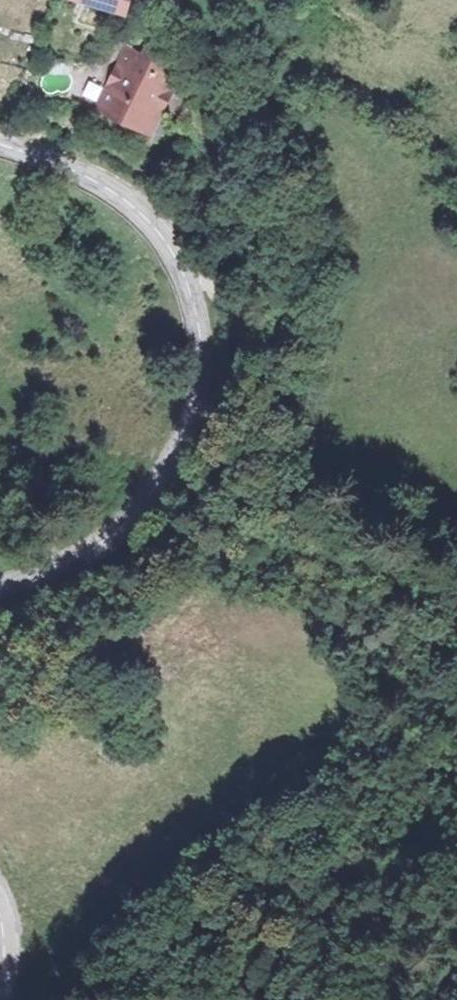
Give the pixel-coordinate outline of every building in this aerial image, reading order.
[(128,14),(133,0),(88,0),(128,14)] [(161,56),(147,47),(114,102),(165,132),(198,77),(183,69),(161,56)]
